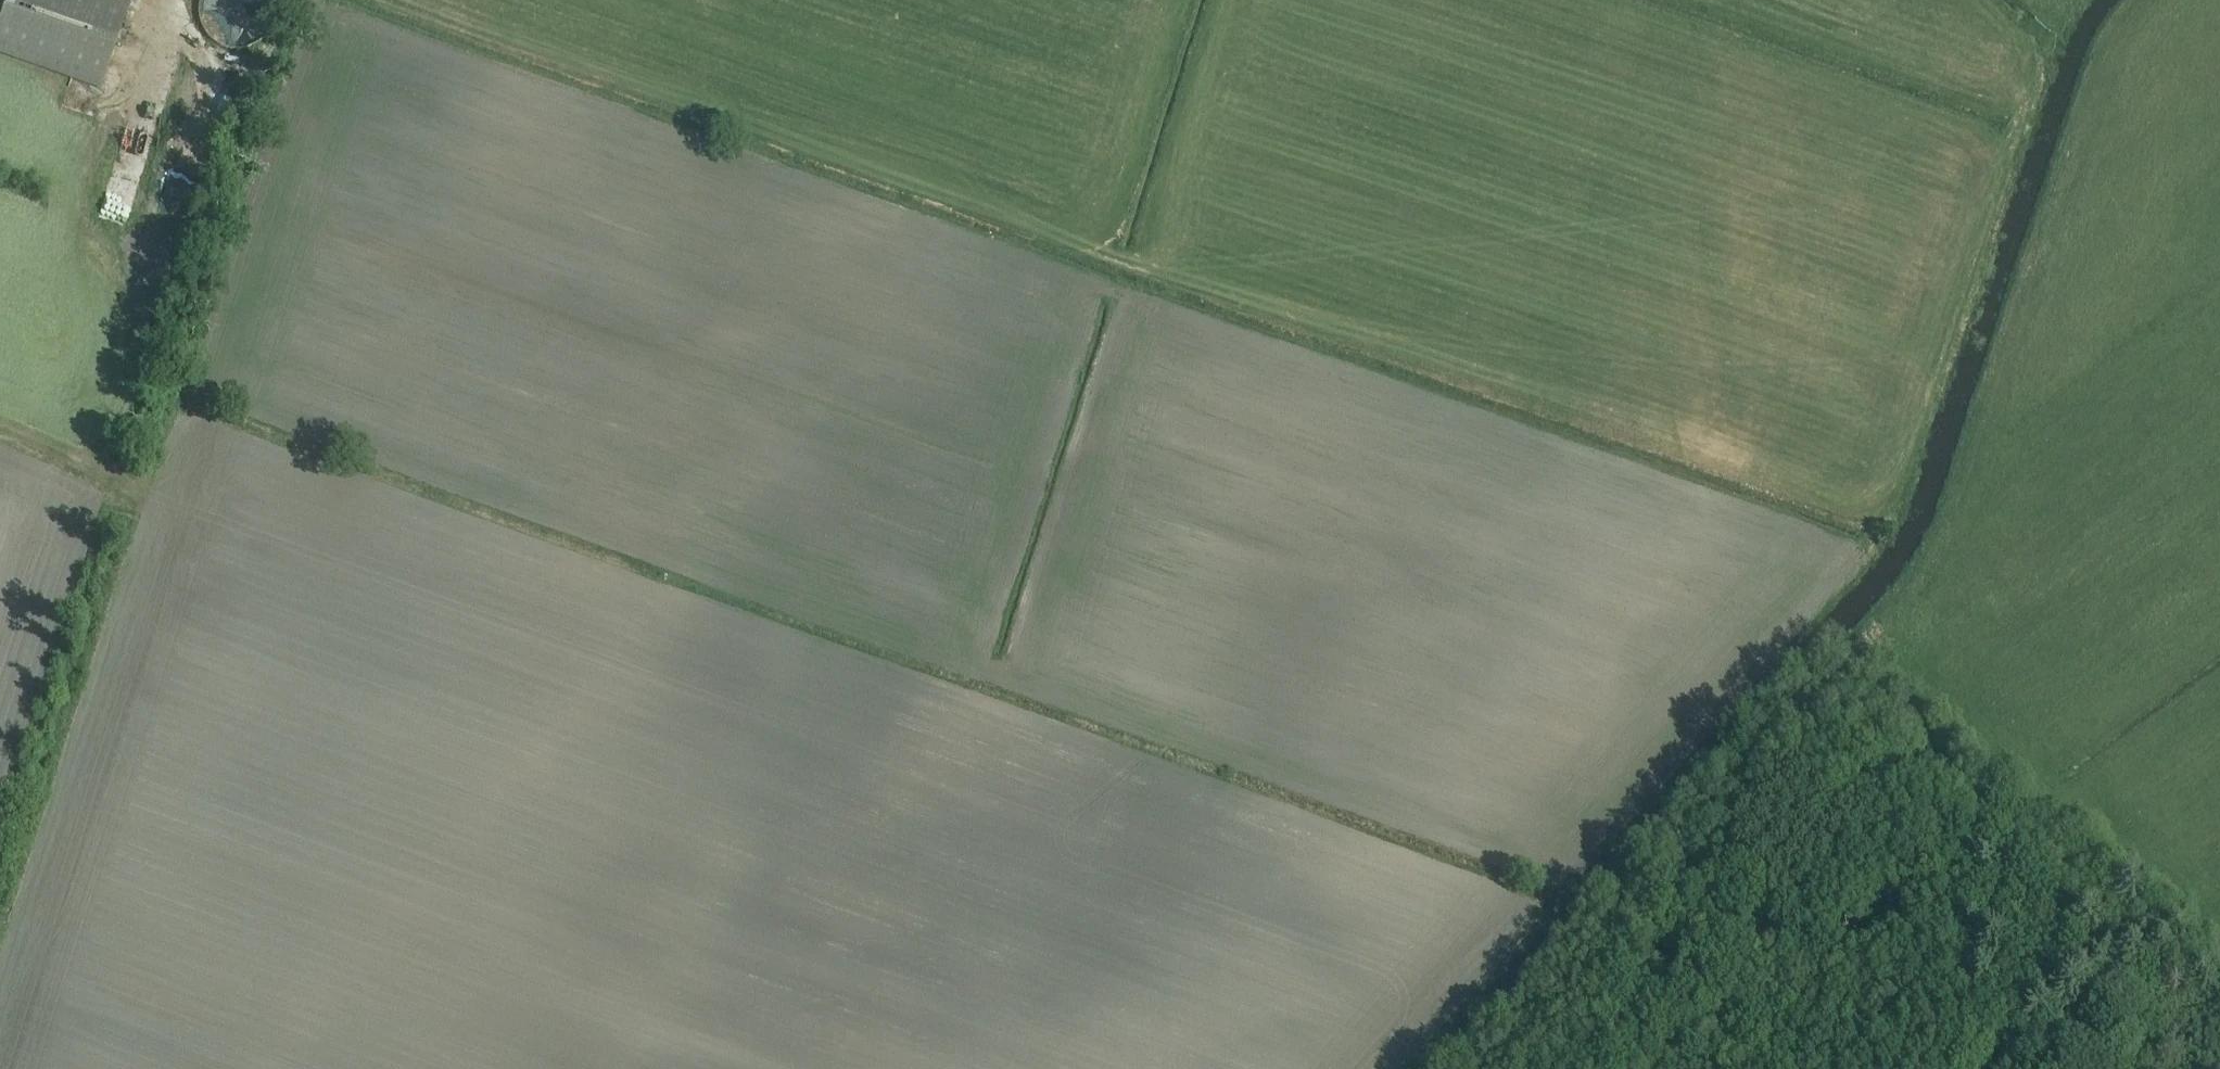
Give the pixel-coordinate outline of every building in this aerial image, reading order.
[(3,6),(0,15),(0,54),(99,89),(129,5),(113,0),(0,0),(0,5),(3,6)] [(245,48),(252,47),(260,41),(265,36),(269,30),(272,23),(274,16),(274,9),(273,2),(272,0),(200,0),(198,5),(198,16),(201,28),(206,35),(213,42),(219,46),(227,49),(238,50),(245,48)]
